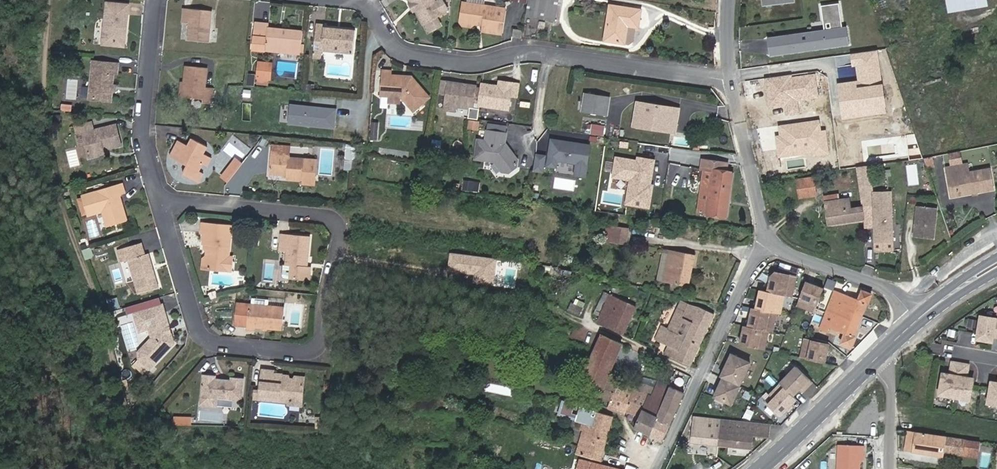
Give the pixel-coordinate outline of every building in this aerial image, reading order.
[(438,13),(431,0),(407,0),(420,23),(421,22),(426,31),(437,25),(432,16),(438,13)] [(555,21),(558,0),(538,0),(535,18),(555,21)] [(947,15),(966,11),(964,0),(944,0),(947,15)] [(986,0),(964,0),(966,11),(987,7),(986,0)] [(481,20),(480,25),(479,31),(498,34),(502,7),(460,1),(457,21),(462,22),(467,23),(471,24),(472,18),(481,20)] [(104,3),(100,42),(118,44),(120,29),(124,30),(126,5),(104,3)] [(832,31),(780,38),(782,51),(796,49),(796,52),(849,44),(846,28),(842,29),(839,4),(821,6),(823,22),(830,21),(832,31)] [(611,6),(605,40),(625,44),(628,27),(639,29),(641,11),(611,6)] [(208,43),(211,11),(182,8),(180,22),(188,23),(186,40),(208,43)] [(324,36),(325,26),(325,23),(317,23),(315,36),(324,36)] [(277,33),(277,29),(267,28),(267,25),(259,24),(257,39),(265,40),(264,51),(299,55),(301,32),(283,30),(282,34),(277,33)] [(356,29),(342,28),(342,31),(334,30),(334,27),(325,26),(324,36),(315,36),(314,50),(323,50),(353,53),(356,29)] [(118,44),(100,42),(100,45),(122,47),(124,30),(120,29),(118,44)] [(520,38),(521,31),(513,30),(512,37),(520,38)] [(782,51),(780,38),(767,39),(769,55),(796,52),(796,49),(782,51)] [(110,90),(111,84),(112,73),(115,73),(117,63),(91,60),(87,98),(109,100),(110,90)] [(247,83),(269,85),(271,61),(255,60),(254,76),(247,75),(247,83)] [(862,116),(884,114),(878,63),(850,66),(855,108),(861,107),(862,116)] [(184,82),(182,99),(202,101),(202,105),(211,107),(213,89),(204,88),(206,69),(185,67),(184,82)] [(398,92),(402,98),(414,112),(430,98),(413,77),(392,75),(392,71),(383,71),(381,96),(393,97),(398,92)] [(78,99),(85,99),(87,81),(79,80),(78,99)] [(446,96),(448,83),(441,82),(440,95),(446,96)] [(475,100),(481,101),(482,91),(476,90),(477,87),(448,83),(446,96),(443,113),(455,114),(456,109),(474,111),(474,107),(475,100)] [(482,91),(481,101),(480,108),(509,112),(511,99),(513,85),(501,83),(500,88),(483,86),(482,91)] [(513,85),(511,99),(518,100),(520,86),(513,85)] [(824,124),(841,118),(832,91),(815,97),(824,124)] [(583,112),(608,116),(611,98),(585,94),(583,112)] [(669,128),(672,108),(639,103),(636,127),(653,129),(654,125),(669,128)] [(334,127),(335,110),(291,106),(289,123),(334,127)] [(764,112),(767,139),(812,135),(809,107),(764,112)] [(679,109),(672,108),(669,128),(676,129),(679,109)] [(477,129),(478,121),(468,120),(467,128),(477,129)] [(378,139),(379,122),(370,121),(368,139),(378,139)] [(100,150),(118,145),(114,125),(90,130),(88,122),(72,125),(75,135),(80,133),(86,157),(101,153),(100,150)] [(605,127),(592,125),(591,134),(604,136),(605,127)] [(839,161),(865,157),(861,131),(835,135),(839,161)] [(505,135),(486,132),(485,143),(477,142),(474,160),(494,163),(501,173),(508,174),(515,169),(516,162),(509,152),(503,151),(504,145),(505,135)] [(202,164),(207,155),(204,153),(207,147),(190,138),(187,145),(178,140),(168,157),(185,166),(181,174),(197,182),(202,174),(198,171),(202,164)] [(557,169),(558,162),(577,165),(575,177),(586,178),(591,147),(560,142),(559,145),(551,144),(548,168),(557,169)] [(278,146),(277,153),(294,155),(295,148),(278,146)] [(290,179),(307,180),(309,159),(294,157),(294,155),(277,153),(275,153),(273,173),(290,175),(290,179)] [(211,158),(207,155),(202,164),(206,167),(211,158)] [(654,162),(613,155),(610,178),(628,181),(624,205),(646,209),(654,162)] [(538,156),(535,173),(544,174),(547,158),(538,156)] [(932,157),(925,158),(925,168),(933,167),(932,157)] [(229,168),(235,173),(243,162),(237,158),(229,168)] [(713,172),(707,216),(728,219),(734,173),(726,172),(727,164),(702,161),(701,170),(713,172)] [(869,164),(853,167),(861,207),(873,206),(874,242),(890,242),(891,192),(873,192),(869,164)] [(955,175),(959,195),(994,188),(990,168),(969,172),(968,164),(948,168),(949,176),(955,175)] [(224,174),(231,179),(235,173),(229,168),(224,174)] [(953,196),(959,195),(955,175),(949,176),(953,196)] [(816,189),(815,178),(814,176),(798,178),(800,196),(817,194),(816,189)] [(822,177),(815,178),(816,189),(824,188),(822,177)] [(478,191),(479,181),(463,179),(462,189),(478,191)] [(125,220),(122,205),(116,203),(115,200),(119,194),(123,193),(120,184),(81,195),(87,216),(101,212),(106,214),(109,225),(125,220)] [(531,194),(530,201),(538,202),(539,195),(531,194)] [(826,196),(830,224),(863,219),(861,207),(850,209),(848,198),(840,199),(839,194),(826,196)] [(936,206),(917,204),(913,234),(933,237),(936,206)] [(105,226),(109,225),(106,214),(101,212),(105,226)] [(225,256),(228,256),(231,224),(202,221),(201,232),(203,232),(202,242),(203,242),(210,243),(210,249),(206,248),(203,265),(224,268),(225,256)] [(626,245),(628,230),(613,228),(611,242),(626,245)] [(308,266),(310,237),(281,234),(279,250),(287,251),(285,264),(283,264),(282,275),(283,277),(289,278),(310,280),(311,266),(308,266)] [(148,265),(151,264),(148,251),(143,252),(140,241),(116,248),(119,259),(127,257),(137,292),(157,286),(152,268),(149,269),(148,265)] [(691,287),(693,275),(688,274),(689,268),(694,269),(696,254),(671,250),(666,283),(691,287)] [(765,350),(770,331),(772,332),(776,313),(780,314),(784,295),(792,297),(797,276),(776,272),(771,276),(768,291),(760,290),(756,309),(752,308),(748,327),(744,326),(740,344),(765,350)] [(806,282),(797,305),(815,312),(824,288),(806,282)] [(835,291),(820,330),(828,332),(829,329),(844,335),(841,345),(850,348),(871,296),(862,292),(858,300),(835,291)] [(594,314),(600,317),(610,295),(604,292),(594,314)] [(610,295),(600,317),(597,323),(623,335),(636,307),(610,295)] [(130,305),(132,312),(161,304),(159,296),(130,305)] [(279,331),(282,308),(265,306),(266,300),(250,298),(249,305),(234,303),(231,326),(243,327),(243,330),(253,330),(253,328),(279,331)] [(568,311),(579,316),(583,308),(571,303),(568,311)] [(668,330),(701,345),(715,316),(701,310),(682,303),(680,308),(679,308),(668,330)] [(145,323),(147,329),(149,337),(137,352),(137,358),(150,369),(172,343),(169,332),(167,332),(165,327),(168,326),(161,304),(132,312),(136,326),(145,323)] [(980,319),(976,342),(991,344),(992,339),(996,340),(996,323),(995,323),(995,321),(980,319)] [(137,332),(147,329),(145,323),(136,326),(137,332)] [(691,367),(701,345),(668,330),(663,328),(661,331),(659,330),(656,337),(659,338),(658,341),(670,346),(665,355),(691,367)] [(622,345),(601,336),(586,369),(607,378),(622,345)] [(805,339),(801,358),(825,363),(829,344),(805,339)] [(751,362),(730,352),(719,375),(722,376),(712,396),(731,405),(751,362)] [(794,365),(778,382),(793,396),(809,379),(794,365)] [(943,376),(939,397),(954,399),(969,402),(973,381),(966,380),(968,367),(960,366),(952,365),(949,377),(943,376)] [(600,398),(611,401),(618,383),(607,379),(607,378),(586,369),(582,379),(603,389),(600,398)] [(258,399),(286,402),(286,400),(299,401),(301,382),(292,381),(286,380),(286,382),(279,382),(280,375),(272,374),(272,372),(261,371),(258,399)] [(225,379),(212,378),(212,375),(199,373),(195,405),(213,407),(214,398),(237,401),(239,377),(225,375),(225,379)] [(642,409),(657,416),(669,386),(665,384),(658,381),(655,389),(634,381),(632,386),(635,387),(634,389),(648,395),(642,409)] [(625,415),(625,414),(634,389),(618,383),(611,401),(608,409),(615,412),(625,415)] [(987,405),(996,407),(996,386),(991,385),(987,405)] [(656,419),(670,425),(685,392),(669,386),(657,416),(656,419)] [(782,386),(766,402),(781,417),(797,400),(782,386)] [(650,436),(656,419),(657,416),(642,409),(648,395),(634,389),(625,414),(638,419),(634,429),(650,436)] [(742,390),(738,398),(748,402),(752,393),(742,390)] [(584,422),(578,447),(577,454),(602,461),(613,417),(582,408),(581,414),(575,412),(578,402),(567,399),(563,412),(580,417),(579,421),(584,422)] [(463,415),(464,406),(448,405),(447,413),(463,415)] [(190,425),(191,416),(171,416),(171,425),(190,425)] [(699,436),(704,436),(706,418),(693,417),(692,422),(700,423),(699,436)] [(704,445),(716,447),(717,436),(734,437),(736,422),(706,418),(704,436),(704,445)] [(662,442),(670,425),(656,419),(650,436),(662,442)] [(754,438),(769,439),(769,438),(771,425),(736,422),(734,437),(717,436),(716,447),(752,450),(753,441),(754,438)] [(904,451),(912,452),(914,433),(907,431),(904,451)] [(914,433),(912,452),(911,454),(944,458),(944,454),(946,438),(914,433)] [(841,445),(839,468),(860,468),(861,459),(862,446),(859,446),(859,436),(846,435),(845,445),(841,445)] [(946,438),(944,454),(978,459),(980,448),(981,443),(946,438)] [(600,466),(580,460),(577,468),(614,468),(600,466)]
